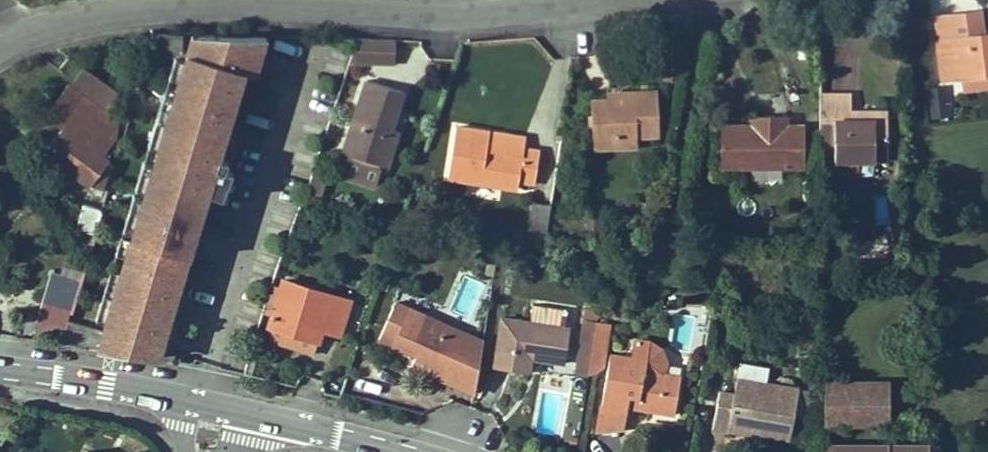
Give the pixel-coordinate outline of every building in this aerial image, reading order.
[(983,34),(980,10),(951,14),(954,38),(983,34)] [(951,14),(950,14),(950,15),(935,17),(935,16),(934,16),(942,79),(962,77),(987,74),(987,33),(983,34),(954,38),(951,14)] [(68,320),(60,344),(145,357),(154,327),(160,328),(165,312),(159,310),(165,292),(170,294),(180,262),(174,260),(179,245),(185,247),(195,213),(189,211),(197,186),(202,188),(212,156),(206,154),(217,117),(223,118),(233,87),(227,85),(232,67),(244,71),(255,74),(266,36),(204,35),(198,56),(187,53),(182,51),(182,35),(156,34),(152,50),(175,57),(184,60),(179,79),(173,96),(158,147),(153,165),(145,191),(143,197),(133,232),(131,238),(125,256),(121,271),(105,323),(103,331),(68,320)] [(192,35),(187,53),(198,56),(204,35),(192,35)] [(393,62),(394,40),(357,38),(349,62),(393,62)] [(169,76),(179,79),(184,60),(175,57),(169,76)] [(109,102),(119,90),(86,64),(76,77),(109,102)] [(154,327),(145,357),(174,361),(176,353),(161,349),(179,287),(184,271),(194,238),(199,221),(207,193),(218,158),(231,113),(237,94),(244,71),(232,67),(227,85),(233,87),(223,118),(217,117),(206,154),(212,156),(202,188),(197,186),(189,211),(195,213),(185,247),(179,245),(174,260),(180,262),(170,294),(165,292),(159,310),(165,312),(160,328),(154,327)] [(962,77),(964,91),(987,88),(987,74),(962,77)] [(62,121),(45,142),(93,181),(114,155),(104,146),(115,132),(107,125),(79,103),(88,92),(73,80),(48,110),(62,121)] [(386,167),(398,130),(391,128),(403,91),(366,80),(343,153),(350,155),(379,164),(386,167)] [(941,105),(939,87),(929,89),(932,119),(947,117),(946,104),(941,105)] [(659,134),(657,91),(619,93),(619,99),(609,99),(590,100),(593,147),(617,146),(616,136),(634,135),(659,134)] [(116,115),(88,92),(79,103),(107,125),(116,115)] [(148,144),(158,147),(173,96),(164,93),(148,144)] [(888,143),(888,120),(851,120),(851,111),(851,93),(820,93),(820,145),(835,145),(835,159),(856,159),(875,159),(875,143),(888,143)] [(240,95),(237,94),(231,113),(235,114),(240,95)] [(888,120),(888,112),(851,111),(851,120),(888,120)] [(804,168),(804,124),(787,125),(787,115),(765,115),(765,125),(751,125),(721,125),(721,168),(804,168)] [(765,125),(765,115),(751,115),(751,125),(765,125)] [(535,183),(540,151),(523,148),(522,155),(496,151),(496,157),(486,155),(489,132),(455,127),(447,178),(517,189),(519,180),(535,183)] [(523,148),(524,137),(489,132),(486,155),(496,157),(496,151),(522,155),(523,148)] [(635,145),(634,135),(616,136),(617,146),(635,145)] [(887,160),(888,143),(875,143),(875,159),(887,160)] [(372,186),(379,164),(350,155),(343,177),(372,186)] [(228,160),(218,158),(207,193),(217,196),(225,169),(228,160)] [(856,175),(856,159),(835,159),(835,175),(856,175)] [(135,188),(145,191),(153,165),(143,162),(135,188)] [(232,172),(225,169),(217,196),(224,198),(232,172)] [(318,197),(325,178),(312,173),(306,193),(318,197)] [(123,229),(133,232),(143,197),(133,194),(123,229)] [(82,214),(88,216),(84,228),(94,241),(98,226),(104,201),(87,196),(82,214)] [(546,232),(551,205),(532,202),(528,230),(546,232)] [(599,228),(600,216),(587,215),(587,228),(599,228)] [(202,222),(199,221),(194,238),(197,239),(202,222)] [(116,253),(125,256),(131,238),(121,235),(116,253)] [(421,252),(425,239),(411,235),(407,247),(421,252)] [(96,320),(105,323),(121,271),(111,268),(96,320)] [(389,284),(394,271),(386,268),(380,280),(389,284)] [(187,272),(184,271),(179,287),(182,288),(187,272)] [(339,334),(349,300),(283,280),(269,325),(289,332),(291,326),(299,328),(297,334),(318,341),(322,329),(339,334)] [(597,320),(600,302),(586,300),(583,318),(597,320)] [(462,332),(395,302),(379,339),(394,346),(396,340),(418,350),(416,355),(412,365),(442,379),(462,332)] [(565,327),(567,309),(533,304),(530,322),(565,327)] [(565,363),(570,328),(565,327),(530,322),(502,318),(494,367),(529,372),(531,357),(531,354),(537,355),(537,358),(565,363)] [(593,347),(597,322),(585,320),(577,370),(589,372),(593,347)] [(604,349),(608,323),(597,322),(593,347),(604,349)] [(297,334),(299,328),(291,326),(289,332),(297,334)] [(483,341),(462,332),(442,379),(474,393),(483,341)] [(418,350),(396,340),(394,346),(416,355),(418,350)] [(645,360),(648,342),(635,340),(632,358),(645,360)] [(676,405),(680,377),(663,374),(665,361),(661,350),(649,342),(648,342),(645,360),(632,358),(610,354),(601,412),(625,416),(627,405),(629,395),(638,396),(636,407),(659,410),(660,403),(676,405)] [(601,366),(604,349),(593,347),(589,372),(601,366)] [(766,383),(768,368),(739,363),(737,378),(766,383)] [(819,419),(819,379),(809,379),(809,391),(766,383),(737,378),(734,393),(719,391),(713,428),(729,430),(730,423),(760,428),(760,433),(790,438),(794,414),(809,419),(819,419)] [(890,424),(890,382),(825,381),(825,423),(890,424)] [(636,407),(638,396),(629,395),(627,405),(636,407)] [(674,413),(676,405),(660,403),(659,410),(674,413)] [(624,426),(625,416),(601,412),(598,430),(624,426)] [(819,438),(819,419),(809,419),(809,438),(819,438)] [(760,428),(730,423),(729,430),(759,435),(760,433),(760,428)]
